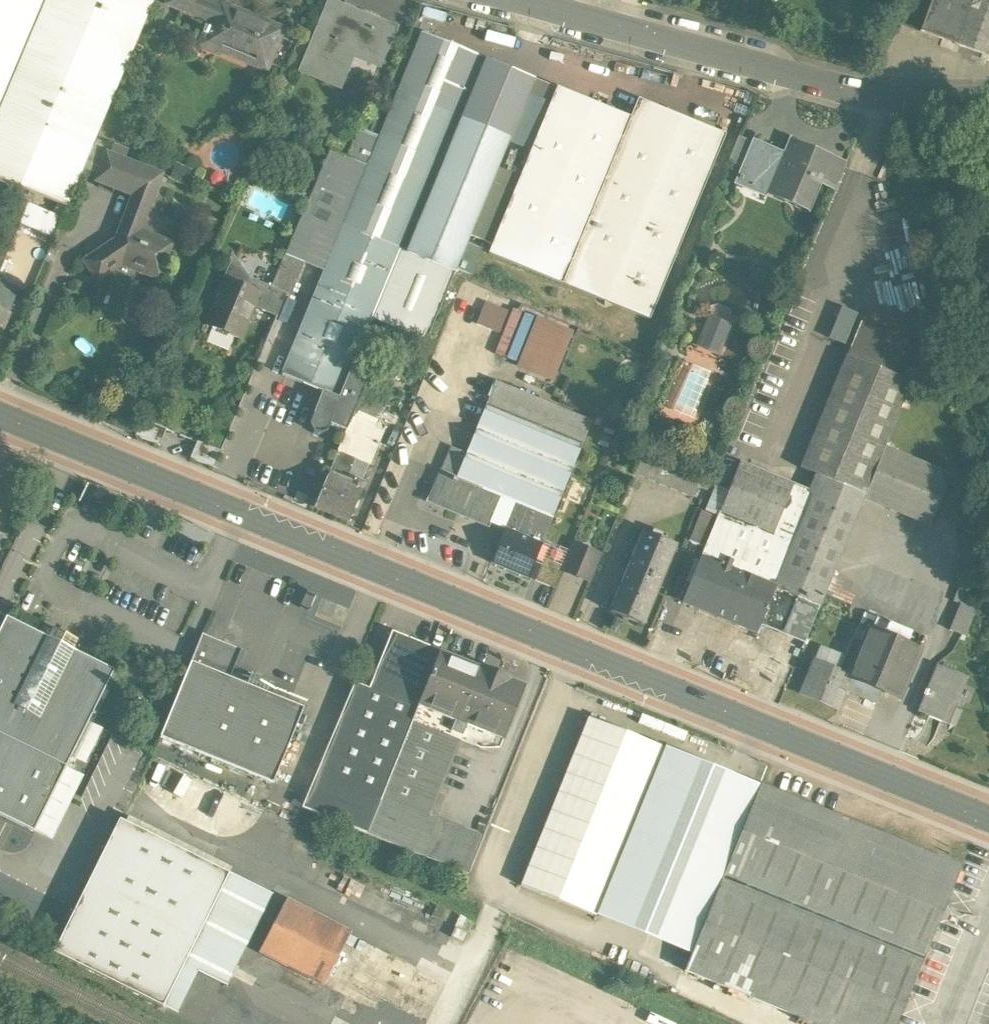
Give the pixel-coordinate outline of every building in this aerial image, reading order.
[(9,187),(11,184),(58,203),(66,206),(152,1),(151,1),(151,0),(150,0),(0,0),(0,183),(9,187)] [(169,3),(195,14),(200,0),(170,0),(169,3)] [(220,4),(219,7),(203,0),(200,0),(195,14),(210,20),(207,29),(205,28),(202,33),(205,34),(206,37),(210,37),(211,37),(212,36),(221,39),(217,49),(250,63),(252,58),(268,64),(282,30),(250,17),(250,16),(249,16),(236,11),(236,10),(235,10),(234,10),(220,4)] [(330,0),(329,0),(328,4),(300,72),(341,88),(355,54),(380,64),(395,28),(377,20),(358,13),(330,0)] [(975,0),(934,0),(922,32),(959,45),(975,0)] [(959,45),(988,56),(988,0),(975,0),(959,45)] [(534,79),(421,33),(379,137),(359,129),(347,158),(330,151),(293,237),(311,245),(304,263),(324,272),(282,375),(322,392),(338,398),(351,368),(371,319),(399,250),(454,273),(456,268),(466,243),(470,236),(497,168),(528,95),(534,79)] [(556,88),(534,79),(528,95),(550,104),(556,88)] [(492,245),(488,254),(562,284),(631,118),(630,117),(557,87),(556,88),(550,104),(520,177),(492,245)] [(638,99),(630,117),(631,118),(562,284),(649,320),(725,135),(638,99)] [(741,173),(754,142),(740,136),(727,168),(741,173)] [(824,186),(840,192),(851,165),(792,140),(785,153),(754,142),(741,173),(737,183),(814,214),(824,186)] [(161,174),(124,160),(128,151),(112,145),(109,154),(106,153),(96,181),(133,195),(116,239),(84,261),(97,282),(122,267),(158,279),(172,244),(140,231),(161,174)] [(497,168),(470,236),(492,245),(520,177),(497,168)] [(0,239),(0,266),(16,230),(26,234),(28,228),(18,224),(26,204),(17,199),(0,239)] [(53,215),(26,204),(18,224),(28,228),(53,239),(66,206),(58,203),(53,215)] [(875,249),(903,246),(898,206),(870,210),(875,249)] [(311,245),(293,237),(271,288),(286,295),(289,297),(304,263),(311,245)] [(480,249),(466,243),(456,268),(469,274),(480,249)] [(454,273),(399,250),(371,319),(426,341),(454,273)] [(271,288),(247,278),(243,287),(259,293),(253,306),(262,310),(271,288)] [(243,287),(225,279),(206,325),(240,339),(253,306),(259,293),(243,287)] [(7,315),(18,288),(0,281),(0,312),(7,315)] [(286,295),(271,288),(262,310),(277,316),(286,295)] [(497,332),(507,312),(487,302),(477,322),(497,332)] [(735,324),(708,313),(695,345),(721,356),(735,324)] [(573,333),(538,318),(517,367),(553,382),(573,333)] [(820,476),(865,494),(884,447),(924,348),(867,325),(804,470),(820,476)] [(346,431),(326,478),(338,483),(342,472),(347,474),(353,458),(369,464),(377,444),(364,439),(371,421),(379,411),(396,370),(375,361),(369,376),(346,431)] [(687,361),(668,408),(694,419),(713,372),(687,361)] [(351,368),(338,398),(322,392),(313,414),(309,424),(313,432),(319,435),(327,431),(330,424),(346,431),(369,376),(351,368)] [(582,444),(590,423),(511,393),(494,386),(465,453),(456,478),(500,497),(515,504),(552,519),(582,444)] [(166,429),(142,419),(135,436),(159,445),(166,429)] [(221,451),(197,441),(190,458),(214,468),(221,451)] [(465,453),(450,447),(440,471),(456,478),(465,453)] [(939,470),(884,447),(865,494),(863,499),(930,527),(944,491),(939,470)] [(812,494),(739,464),(682,603),(735,625),(732,634),(752,643),(756,634),(760,625),(782,634),(797,598),(775,588),(812,494)] [(500,497),(456,478),(440,471),(428,501),(487,525),(500,497)] [(664,471),(661,485),(695,494),(698,479),(664,471)] [(863,499),(865,494),(820,476),(812,494),(775,588),(797,598),(821,608),(863,499)] [(338,483),(326,478),(314,508),(348,522),(364,483),(353,479),(349,487),(338,483)] [(552,519),(515,504),(491,563),(528,578),(552,519)] [(675,545),(644,532),(611,612),(642,625),(675,545)] [(602,555),(572,543),(561,571),(590,583),(602,555)] [(972,609),(960,604),(949,630),(965,637),(973,615),(972,609)] [(6,617),(0,629),(0,816),(33,832),(113,671),(47,638),(6,617)] [(923,638),(875,618),(873,622),(862,618),(852,638),(839,669),(838,672),(851,677),(882,690),(882,691),(898,698),(923,638)] [(77,640),(52,628),(47,638),(72,650),(77,640)] [(240,650),(202,634),(190,662),(229,678),(240,650)] [(369,688),(354,683),(301,808),(366,834),(381,797),(436,660),(388,640),(369,688)] [(839,669),(814,659),(800,694),(837,710),(845,692),(851,677),(838,672),(839,669)] [(436,660),(381,797),(429,816),(430,816),(466,726),(503,741),(525,685),(495,673),(490,687),(478,682),(480,676),(436,660)] [(229,678),(190,662),(160,737),(273,783),(303,708),(229,678)] [(967,679),(936,666),(926,692),(924,691),(922,696),(924,696),(918,712),(948,725),(967,679)] [(882,690),(851,677),(845,692),(876,705),(882,691),(882,690)] [(663,748),(592,720),(523,888),(596,918),(663,748)] [(663,748),(596,918),(693,955),(759,785),(663,748)] [(759,785),(693,955),(684,970),(816,1023),(896,1023),(960,868),(759,785)] [(429,816),(381,797),(366,834),(467,874),(483,836),(430,816),(429,816)] [(228,874),(119,820),(53,953),(162,1007),(183,965),(228,874)] [(228,874),(183,965),(225,987),(271,895),(228,874)] [(314,913),(287,899),(259,953),(286,967),(279,981),(311,997),(318,983),(305,975),(332,924),(314,914),(314,913)] [(332,924),(305,975),(318,983),(398,1023),(425,1023),(446,984),(332,924)] [(341,1009),(334,1023),(336,1023),(355,1023),(359,1018),(341,1009)]
